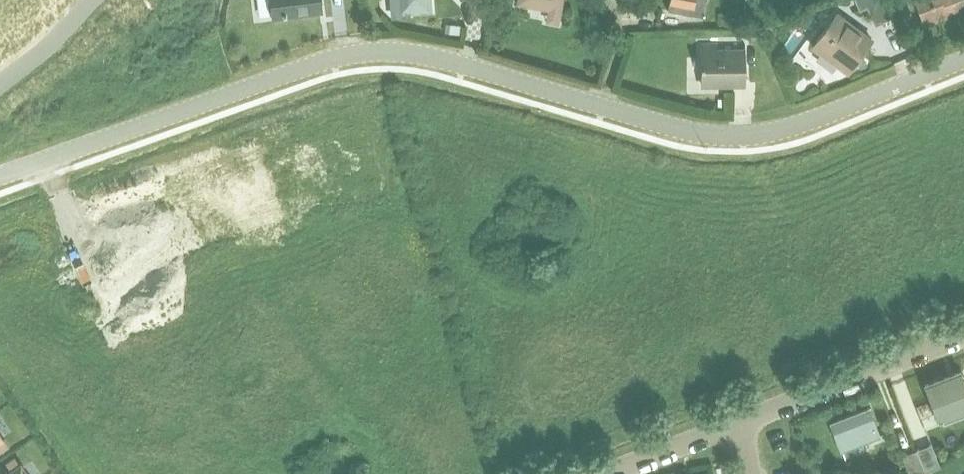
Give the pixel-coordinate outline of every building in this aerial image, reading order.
[(272,15),(319,10),(317,0),(270,0),(272,15)] [(392,15),(407,14),(407,11),(429,10),(428,0),(390,0),(392,15)] [(492,8),(502,10),(503,0),(494,0),(492,8)] [(560,0),(516,0),(516,3),(558,11),(560,0)] [(704,0),(665,0),(665,3),(668,4),(666,10),(701,16),(704,0)] [(963,7),(963,0),(913,0),(922,24),(963,7)] [(722,13),(721,24),(737,24),(737,13),(722,13)] [(870,39),(847,22),(835,13),(811,46),(837,65),(845,53),(846,54),(847,53),(855,59),(870,39)] [(443,22),(442,30),(458,32),(459,24),(443,22)] [(699,82),(744,81),(743,53),(716,53),(716,43),(699,43),(699,82)] [(954,416),(963,413),(963,389),(958,372),(940,379),(954,416)] [(954,416),(940,379),(922,386),(937,423),(954,416)] [(841,450),(878,435),(866,407),(830,422),(841,450)] [(911,435),(923,430),(914,409),(902,413),(911,435)] [(930,445),(915,451),(924,473),(925,473),(939,467),(930,445)] [(915,451),(900,456),(907,473),(922,473),(924,473),(915,451)] [(6,473),(26,473),(14,457),(5,463),(11,471),(6,473)]
